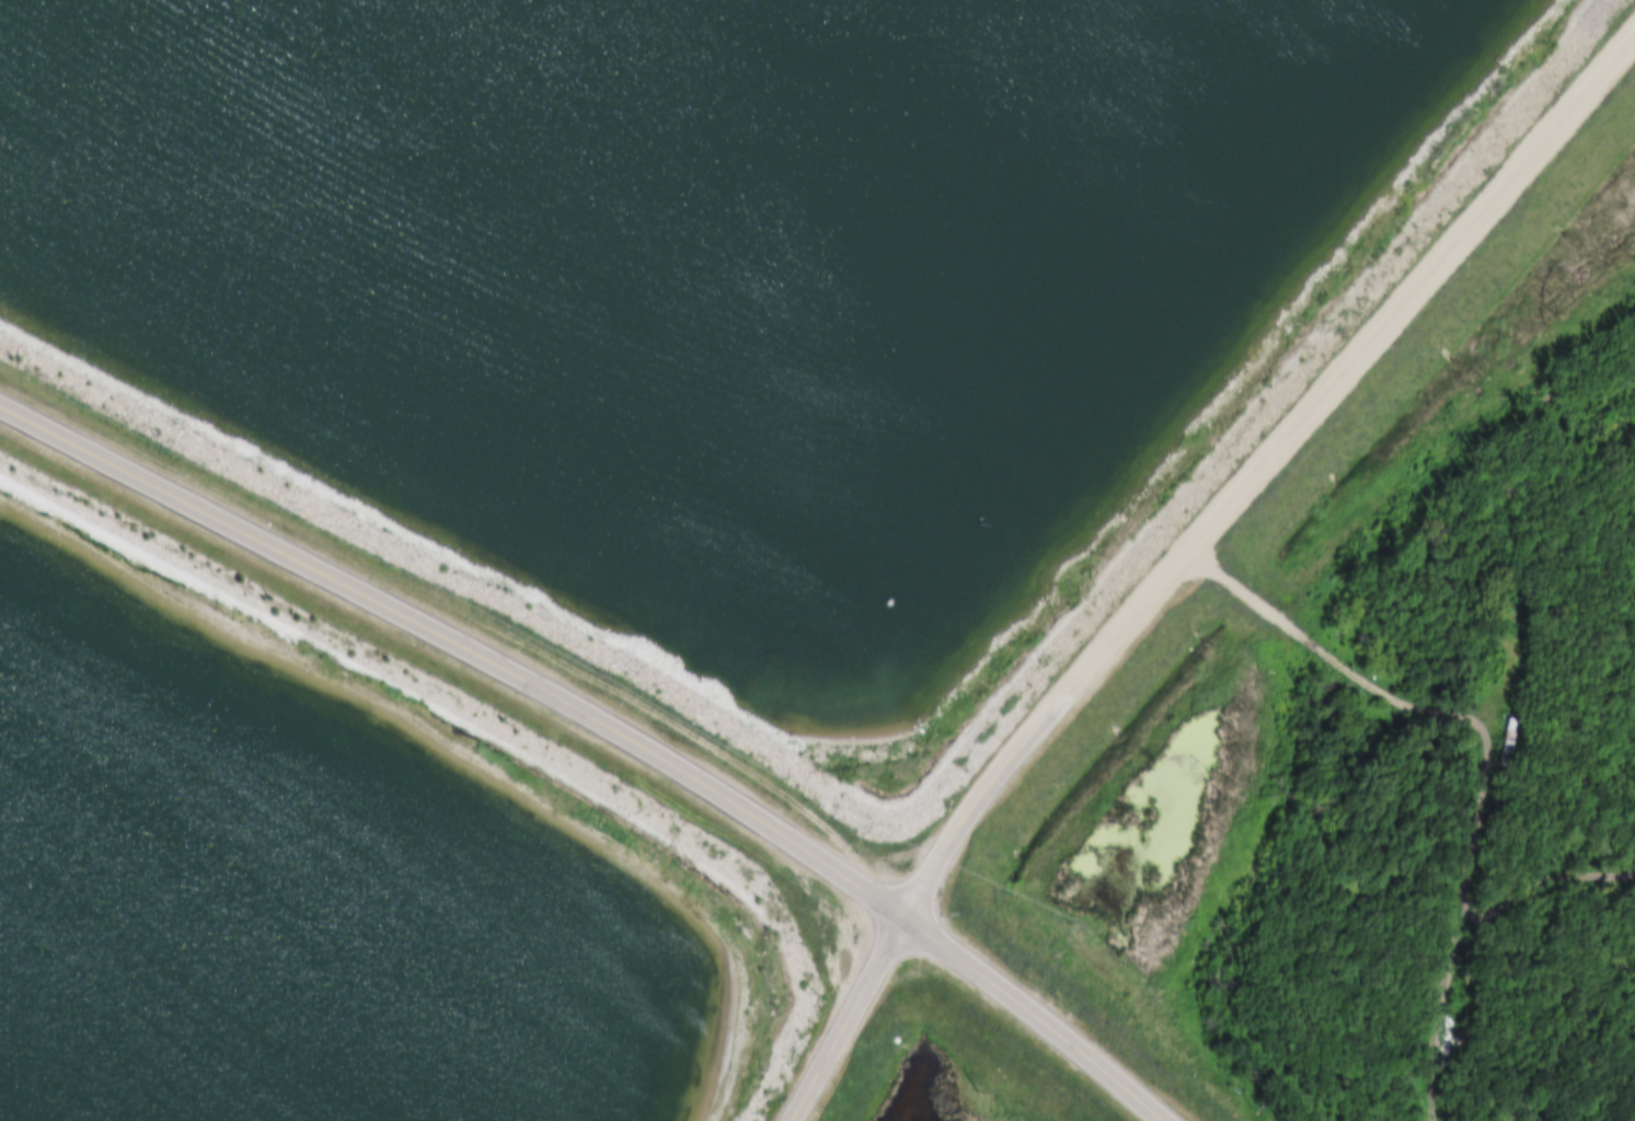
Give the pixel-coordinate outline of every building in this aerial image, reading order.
[(1513,623),(1520,629),(1527,620),(1519,614),(1513,623)] [(1499,717),(1490,764),(1505,766),(1513,719),(1499,717)]
